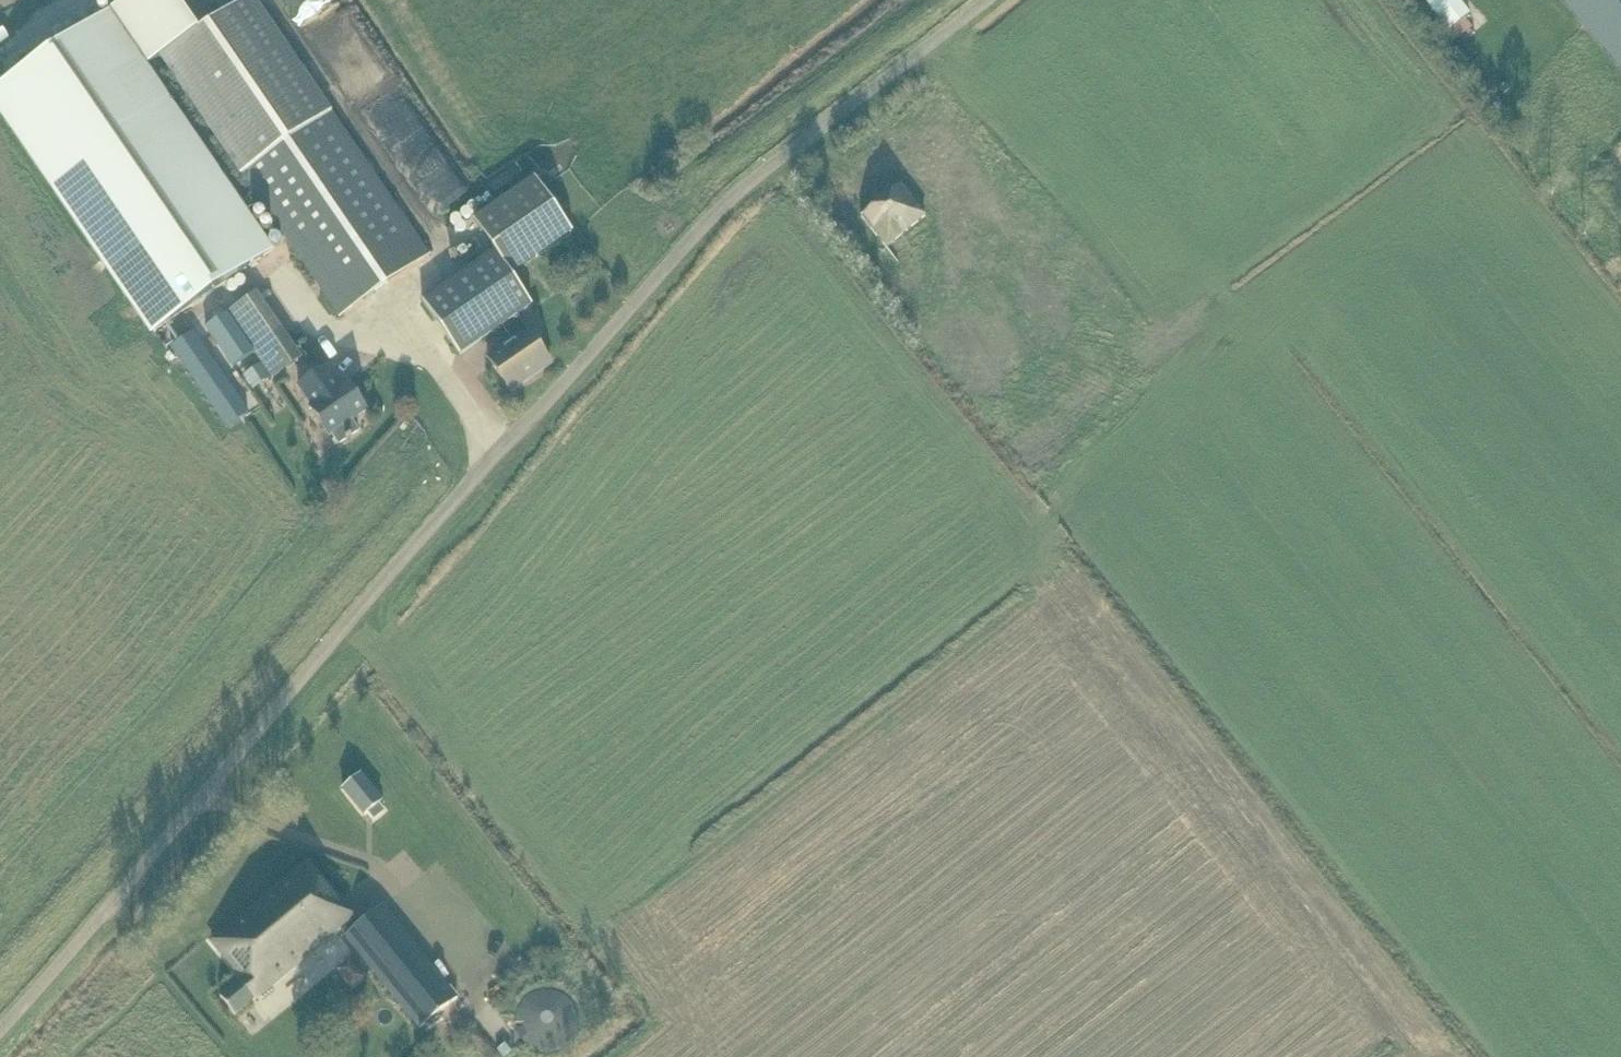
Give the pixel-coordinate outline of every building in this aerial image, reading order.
[(160,59),(238,173),(239,172),(240,174),(339,318),(426,259),(429,257),(330,112),(328,111),(329,110),(254,0),(247,0),(199,33),(176,0),(131,0),(112,13),(148,67),(160,59)] [(1455,0),(1422,0),(1448,33),(1468,16),(1455,0)] [(1620,68),(1620,0),(1562,0),(1620,68)] [(106,17),(0,89),(0,108),(154,333),(269,255),(106,17)] [(531,307),(511,278),(573,234),(534,178),(472,222),(494,253),(422,303),(459,357),(501,328),(514,346),(490,362),(511,394),(550,366),(517,317),(531,307)] [(436,178),(435,195),(451,196),(452,179),(436,178)] [(886,249),(925,218),(900,187),(861,218),(886,249)] [(271,380),(272,381),(301,362),(256,295),(227,315),(252,352),(254,355),(261,366),(271,380)] [(226,314),(204,329),(232,370),(254,355),(252,352),(226,314)] [(191,335),(168,351),(174,359),(223,430),(239,418),(246,414),(191,335)] [(271,380),(261,366),(242,378),(252,393),(271,380)] [(366,412),(347,384),(339,389),(326,369),(298,388),(312,408),(310,409),(329,437),(366,412)] [(361,776),(343,791),(364,818),(368,815),(373,821),(383,812),(378,806),(383,803),(361,776)] [(359,856),(373,840),(365,833),(351,849),(359,856)] [(236,1014),(257,997),(258,999),(339,931),(420,1030),(457,999),(382,907),(359,926),(308,864),(212,942),(242,978),(221,996),(236,1014)]
